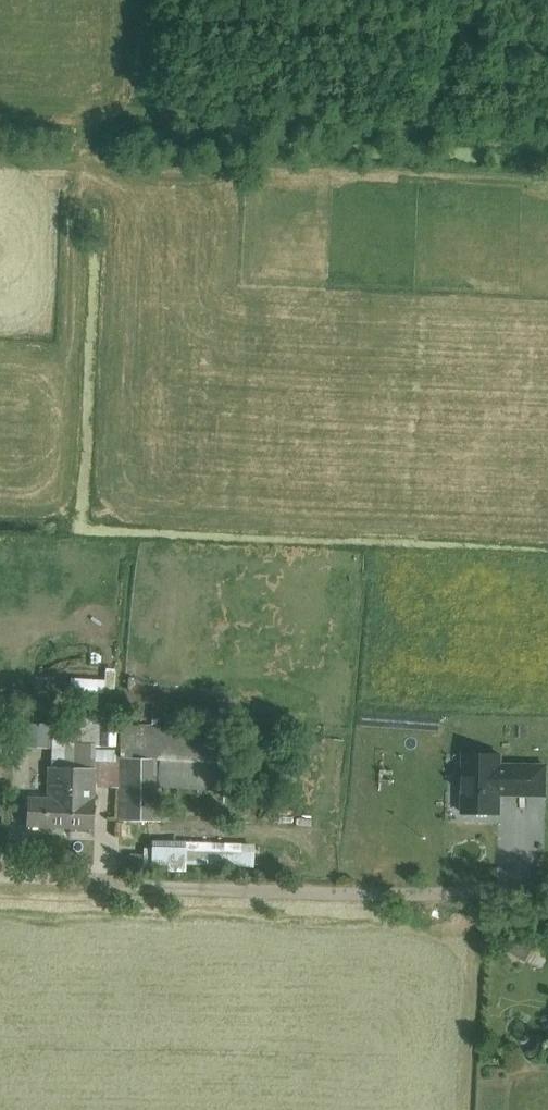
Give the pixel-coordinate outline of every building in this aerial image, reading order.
[(118,694),(117,670),(89,671),(90,695),(118,694)] [(93,829),(95,769),(95,746),(115,746),(117,718),(79,717),(78,729),(69,729),(69,722),(52,721),(52,743),(51,768),(48,768),(47,798),(28,797),(27,827),(93,829)] [(230,729),(175,726),(120,724),(118,820),(161,822),(162,787),(229,794),(230,729)] [(119,749),(98,748),(97,782),(118,783),(119,749)] [(465,753),(464,814),(499,814),(499,794),(506,794),(506,795),(545,795),(546,765),(500,765),(500,754),(465,753)] [(144,839),(145,854),(168,853),(167,837),(144,839)] [(254,841),(198,844),(199,861),(255,858),(254,841)] [(459,904),(442,906),(443,921),(461,919),(459,904)] [(535,947),(516,936),(507,950),(526,962),(535,947)]
